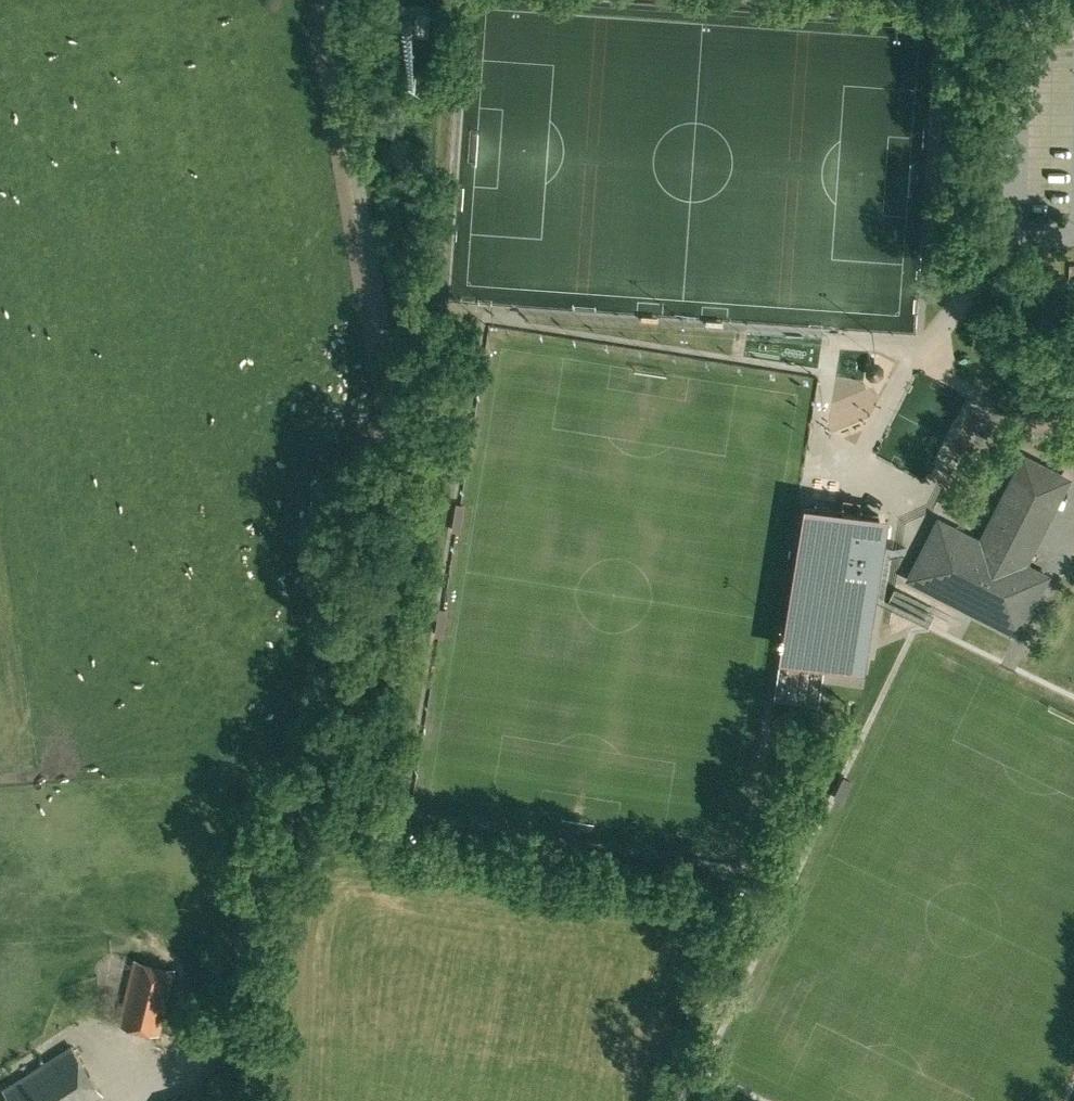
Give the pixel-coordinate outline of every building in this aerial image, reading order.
[(909,577),(1017,633),(1047,575),(1020,561),(1063,478),(1025,458),(982,542),(939,520),(909,577)] [(778,655),(863,669),(888,514),(803,500),(778,655)] [(135,959),(120,1023),(158,1032),(174,968),(135,959)] [(9,1100),(87,1100),(101,1092),(71,1046),(2,1090),(9,1100)]
